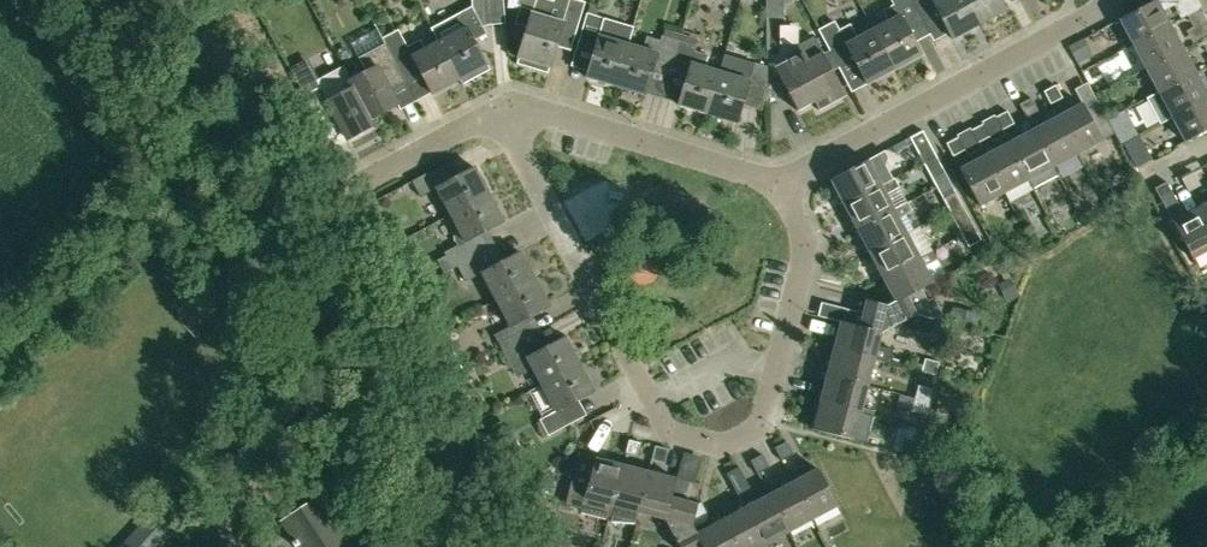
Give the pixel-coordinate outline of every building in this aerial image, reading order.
[(488,25),(506,23),(504,0),(486,0),(488,25)] [(553,2),(547,0),(536,0),(533,10),(520,6),(515,24),(528,28),(519,57),(517,64),(548,73),(550,66),(562,27),(576,32),(585,2),(579,0),(554,0),(553,2)] [(767,17),(784,17),(783,5),(793,0),(766,0),(767,17)] [(920,15),(912,0),(892,0),(894,4),(882,11),(888,21),(873,29),(895,70),(922,55),(905,23),(920,15)] [(920,15),(924,22),(939,14),(952,39),(979,24),(966,0),(912,0),(920,15)] [(979,24),(1007,10),(1002,0),(966,0),(979,24)] [(1163,11),(1184,0),(1157,0),(1155,0),(1120,19),(1133,44),(1170,24),(1163,11)] [(439,41),(460,79),(463,85),(464,84),(463,83),(489,69),(473,40),(487,33),(472,6),(458,14),(458,15),(433,29),(439,41)] [(1200,8),(1187,15),(1193,27),(1206,20),(1200,8)] [(632,30),(603,22),(604,18),(587,13),(577,45),(594,50),(586,77),(615,86),(628,44),(632,30)] [(849,24),(839,30),(835,22),(819,31),(835,60),(850,52),(867,84),(895,70),(873,29),(857,38),(849,24)] [(1146,68),(1183,48),(1170,24),(1133,44),(1146,68)] [(404,78),(404,77),(388,48),(386,43),(383,37),(377,28),(350,42),(359,57),(366,72),(351,80),(375,125),(375,124),(372,118),(398,104),(388,87),(404,78)] [(431,28),(438,41),(412,55),(403,39),(388,48),(404,77),(419,69),(432,94),(460,79),(439,41),(433,29),(432,28),(431,28)] [(670,73),(679,40),(662,35),(660,42),(645,37),(642,48),(628,44),(615,86),(645,95),(653,68),(670,73)] [(841,87),(822,52),(815,39),(801,47),(803,52),(783,63),(787,71),(779,75),(798,111),(815,102),(819,110),(838,100),(833,92),(841,87)] [(710,57),(694,52),(696,46),(679,40),(670,73),(686,78),(678,105),(707,113),(720,71),(707,67),(710,57)] [(1079,40),(1068,46),(1078,64),(1088,58),(1079,40)] [(1159,92),(1196,72),(1183,48),(1146,68),(1159,92)] [(726,54),(720,71),(707,113),(737,122),(742,106),(745,95),(764,101),(765,100),(767,100),(767,67),(755,63),(726,54)] [(318,87),(304,95),(325,134),(341,125),(348,139),(375,125),(351,80),(343,66),(315,81),(318,87)] [(1196,72),(1159,92),(1147,99),(1160,123),(1172,116),(1206,98),(1206,93),(1196,72)] [(1062,98),(1056,85),(1044,91),(1050,104),(1062,98)] [(1038,111),(1031,98),(1019,104),(1026,117),(1038,111)] [(1172,116),(1185,141),(1206,130),(1206,98),(1172,116)] [(1102,140),(1102,139),(1115,133),(1108,120),(1099,103),(1086,110),(1083,103),(1058,116),(1077,153),(1102,140)] [(1007,111),(995,117),(1002,130),(1014,124),(1007,111)] [(1053,166),(1077,153),(1058,116),(1033,129),(1053,166)] [(983,124),(971,130),(978,143),(990,136),(983,124)] [(1058,175),(1053,166),(1033,129),(1009,142),(1029,179),(1034,188),(1058,175)] [(916,149),(929,142),(923,131),(910,137),(916,149)] [(1133,131),(1118,139),(1121,144),(1136,135),(1133,131)] [(1139,135),(1124,143),(1136,167),(1152,159),(1139,135)] [(965,150),(958,137),(946,143),(953,156),(965,150)] [(1005,192),(1029,179),(1009,142),(985,155),(1005,192)] [(881,185),(892,180),(884,165),(887,158),(883,151),(831,180),(844,205),(881,185)] [(980,205),(1005,192),(985,155),(960,169),(980,205)] [(451,215),(489,194),(475,167),(450,180),(442,165),(412,181),(421,196),(436,188),(451,215)] [(936,187),(948,181),(942,168),(929,174),(936,187)] [(1194,172),(1182,179),(1189,191),(1201,185),(1194,172)] [(894,209),(886,193),(898,187),(894,178),(892,180),(881,185),(844,205),(857,229),(894,209)] [(948,181),(936,187),(941,199),(954,192),(948,181)] [(1206,250),(1206,225),(1198,208),(1185,215),(1167,181),(1155,187),(1193,258),(1206,250)] [(444,273),(458,266),(487,250),(479,234),(504,221),(489,194),(451,215),(465,241),(445,252),(446,255),(437,260),(444,273)] [(907,233),(899,218),(912,211),(907,202),(894,209),(857,229),(870,253),(907,233)] [(1198,208),(1206,225),(1206,203),(1198,208)] [(960,236),(973,229),(966,217),(954,223),(960,236)] [(883,277),(932,251),(920,227),(907,234),(907,233),(870,253),(883,277)] [(973,229),(960,236),(966,248),(979,241),(973,229)] [(496,299),(535,279),(520,252),(495,265),(487,250),(458,266),(466,281),(482,273),(496,299)] [(933,282),(925,266),(937,260),(932,251),(883,277),(895,300),(896,301),(921,288),(921,289),(933,282)] [(1011,277),(1005,280),(996,284),(1004,299),(1018,291),(1011,277)] [(503,350),(533,335),(524,319),(549,306),(535,279),(496,299),(510,326),(495,335),(503,350)] [(928,302),(921,289),(921,288),(896,301),(895,300),(887,305),(867,300),(863,313),(844,308),(841,321),(860,326),(860,327),(881,333),(916,314),(934,319),(942,314),(934,300),(928,302)] [(860,327),(860,326),(841,321),(834,349),(874,359),(889,363),(893,349),(878,346),(881,333),(860,327)] [(951,336),(953,336),(962,338),(965,327),(965,326),(954,324),(951,336)] [(542,384),(580,364),(566,336),(541,350),(533,335),(503,350),(511,366),(513,365),(519,376),(533,369),(542,384)] [(868,386),(874,359),(834,349),(827,375),(868,386)] [(447,359),(455,375),(464,371),(457,357),(456,355),(451,357),(447,359)] [(926,359),(922,371),(936,375),(940,362),(926,359)] [(580,364),(542,384),(556,411),(540,419),(548,435),(578,419),(570,404),(595,391),(580,364)] [(861,412),(868,386),(827,375),(820,402),(861,412)] [(915,398),(929,401),(932,388),(918,385),(915,398)] [(926,415),(929,401),(915,398),(912,412),(926,415)] [(873,416),(861,412),(820,402),(813,429),(866,443),(873,416)] [(506,437),(492,444),(491,445),(500,461),(501,460),(515,453),(506,437)] [(629,439),(626,452),(637,455),(641,442),(629,439)] [(785,442),(774,449),(781,460),(792,454),(785,442)] [(917,448),(903,444),(899,458),(914,462),(917,448)] [(655,447),(652,459),(665,463),(669,451),(655,447)] [(761,455),(750,461),(757,474),(768,468),(761,455)] [(608,519),(612,505),(622,464),(595,457),(589,479),(575,475),(569,501),(583,504),(581,512),(607,518),(608,519)] [(638,512),(649,471),(622,464),(612,505),(616,506),(613,520),(636,521),(638,512)] [(738,466),(725,474),(732,486),(745,479),(738,466)] [(793,482),(813,519),(838,505),(818,468),(793,482)] [(638,512),(665,519),(670,497),(671,497),(673,491),(676,478),(649,471),(638,512)] [(676,478),(673,491),(686,495),(690,482),(676,478)] [(745,479),(732,486),(739,498),(752,491),(745,479)] [(789,532),(813,519),(793,482),(769,495),(789,532)] [(765,545),(789,532),(769,495),(745,508),(765,545)] [(319,496),(282,521),(299,546),(352,546),(319,496)] [(665,519),(680,546),(696,546),(701,544),(702,544),(696,534),(697,533),(694,527),(693,525),(698,504),(671,497),(670,497),(665,519)] [(698,504),(693,525),(694,527),(705,521),(707,514),(701,502),(698,504)] [(765,545),(745,508),(720,521),(735,546),(760,546),(765,545)] [(119,546),(159,546),(173,532),(152,512),(119,546)] [(720,521),(697,533),(696,534),(702,544),(701,544),(703,546),(735,546),(720,521)]
